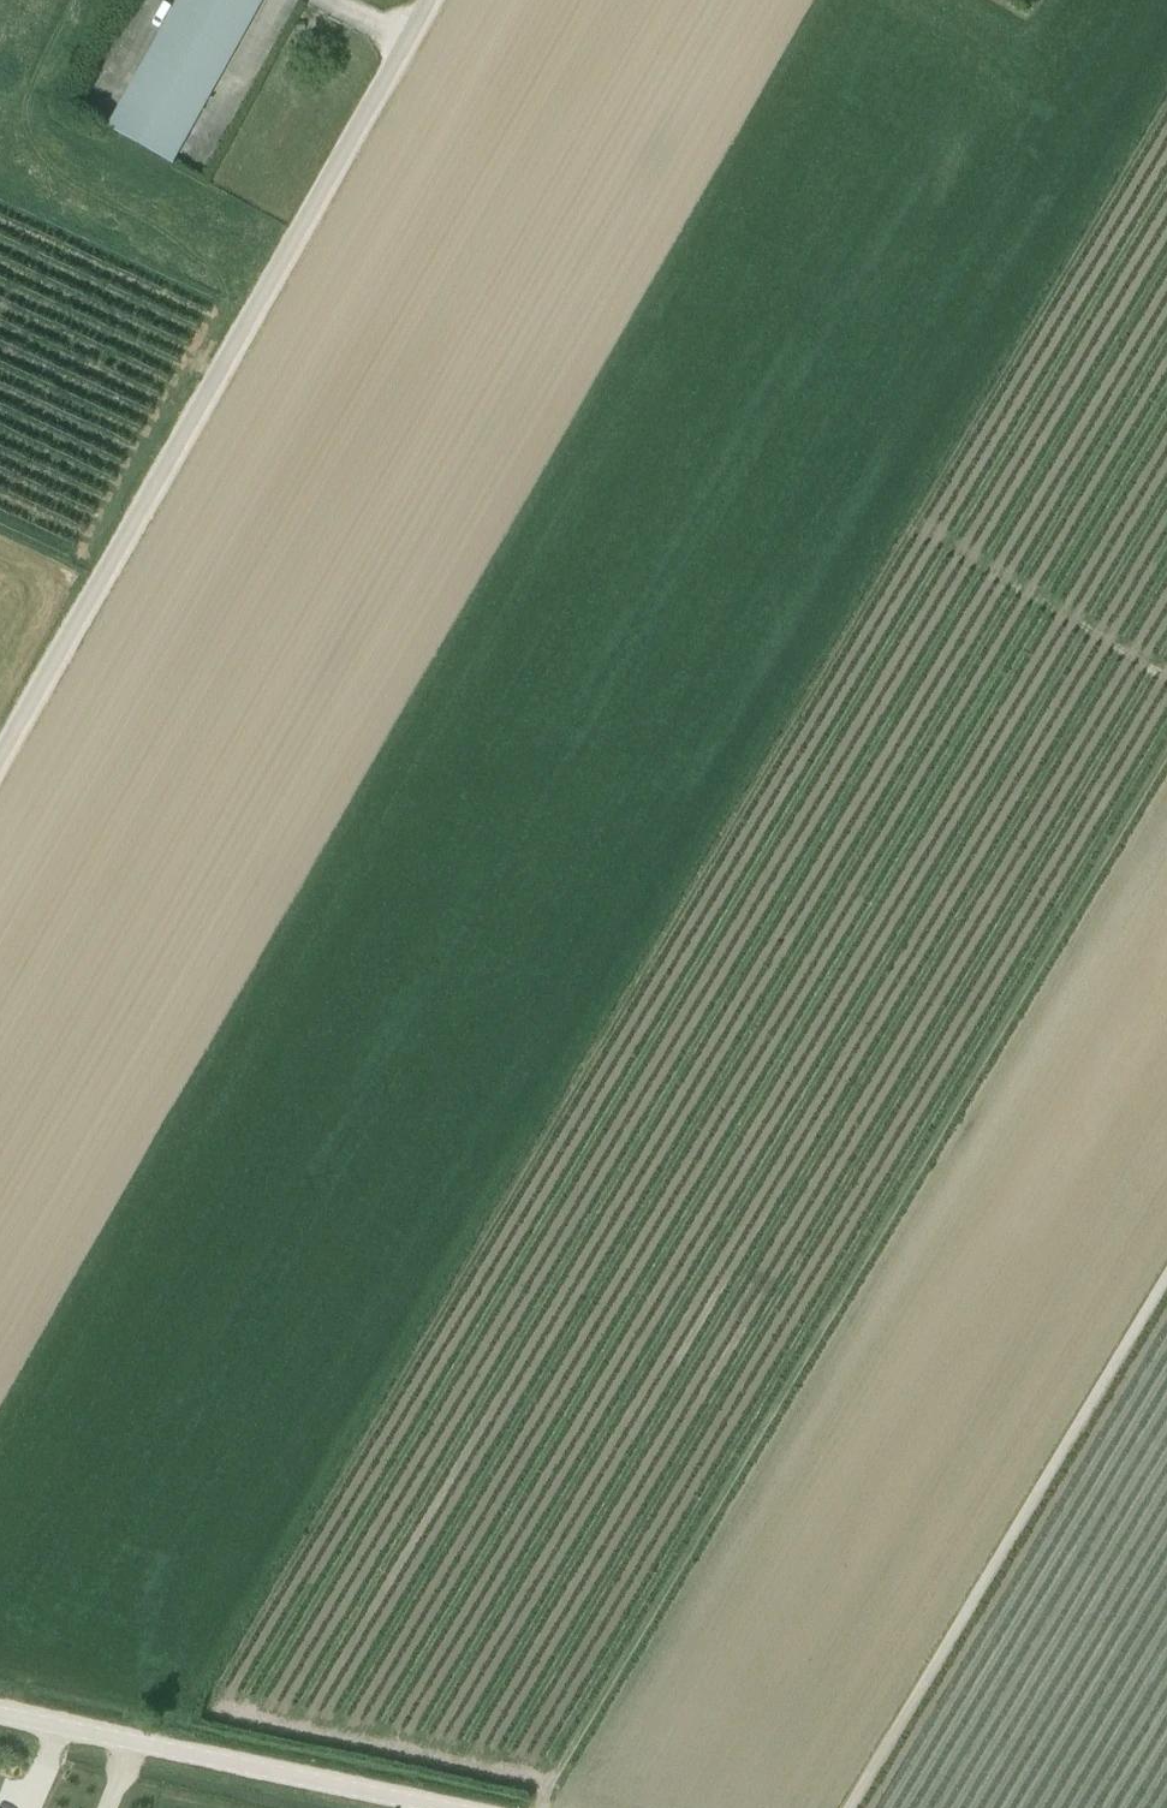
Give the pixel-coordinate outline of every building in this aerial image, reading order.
[(109,127),(174,164),(264,0),(179,0),(109,127)]
